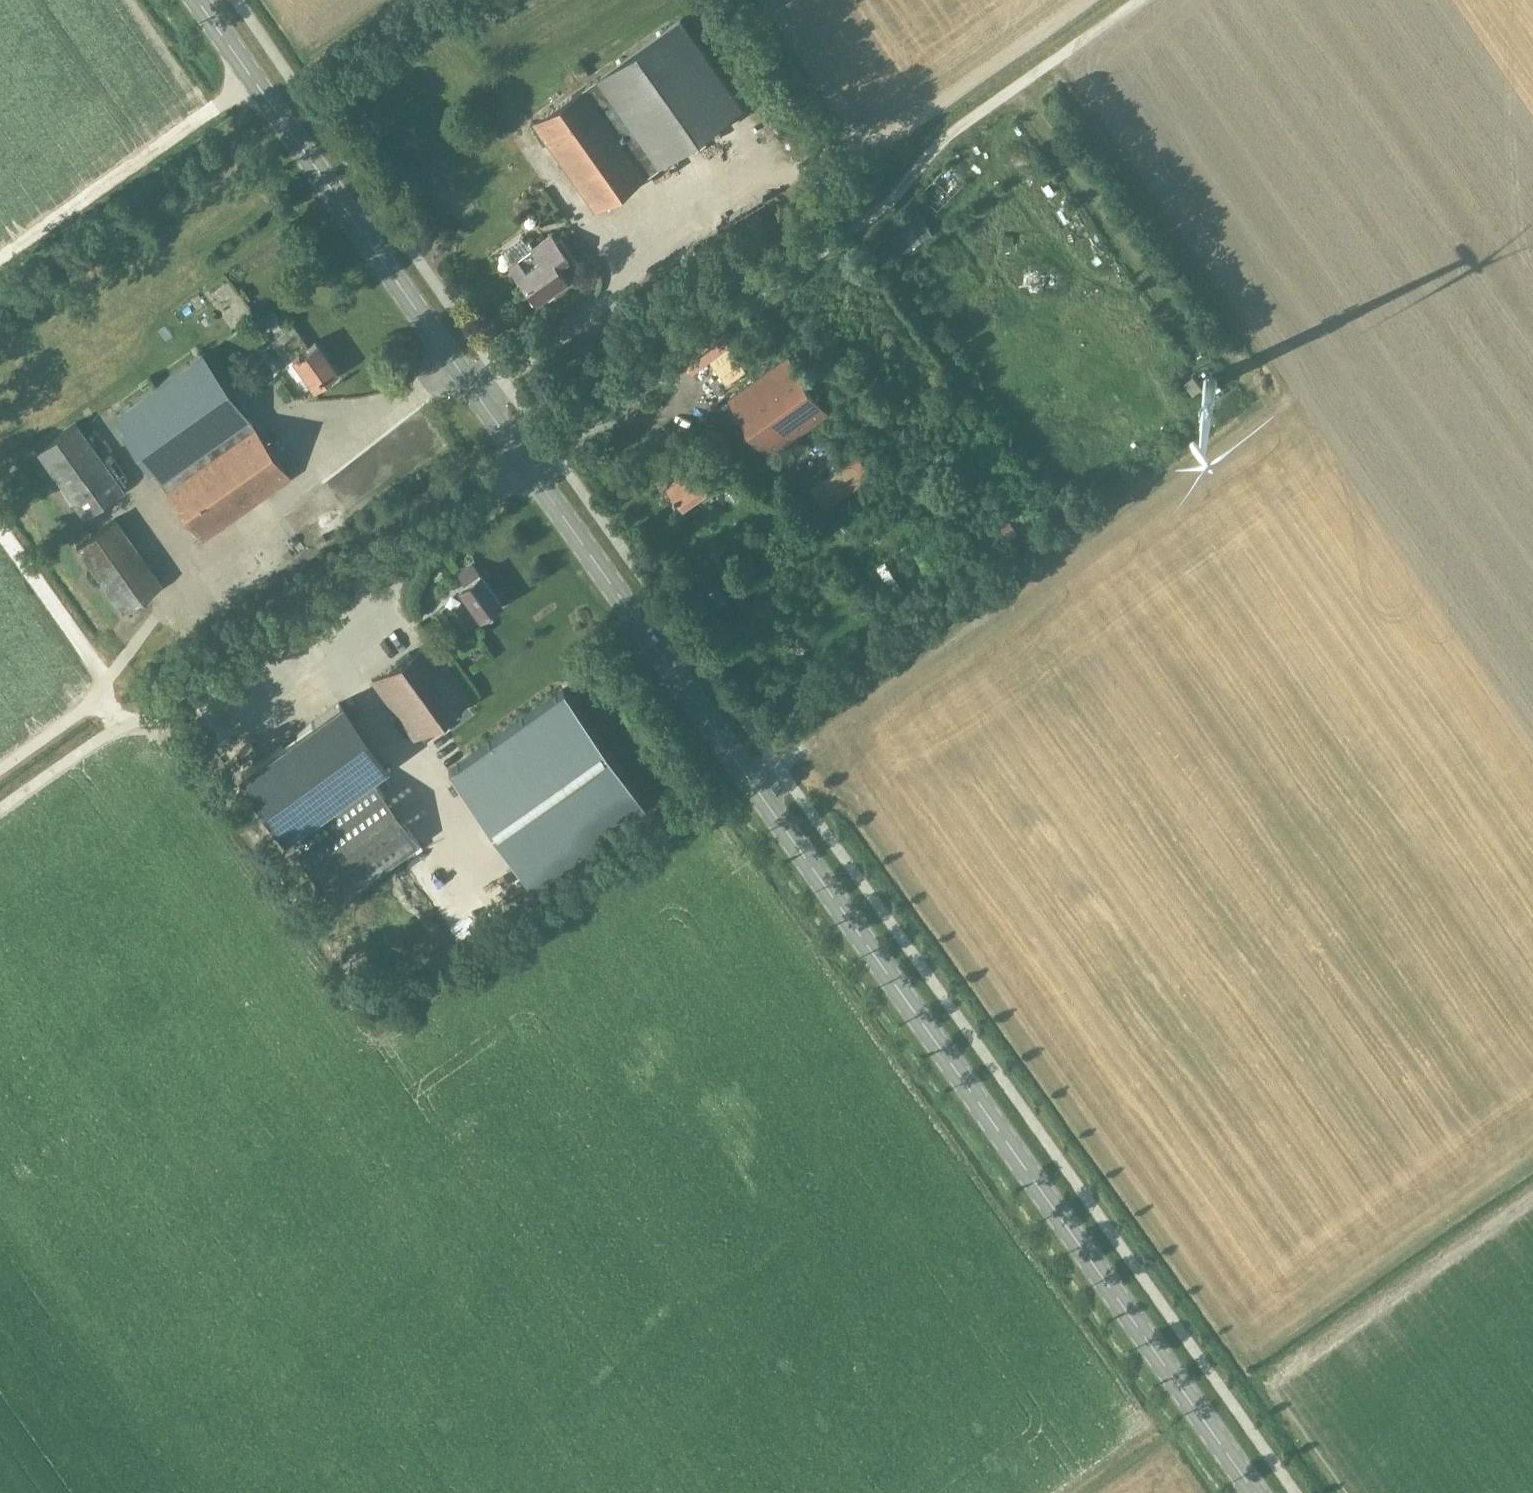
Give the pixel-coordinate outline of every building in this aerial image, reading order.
[(597,211),(742,106),(680,19),(534,124),(597,211)] [(534,252),(514,267),(538,301),(569,279),(564,272),(574,265),(552,234),(531,249),(534,252)] [(286,354),(313,384),(336,364),(308,334),(286,354)] [(162,481),(248,419),(249,418),(201,351),(113,415),(161,482),(162,481)] [(730,395),(770,453),(828,412),(788,355),(730,395)] [(1184,381),(1193,393),(1202,387),(1193,375),(1184,381)] [(248,419),(162,481),(203,539),(290,476),(248,419)] [(82,517),(123,488),(75,421),(35,450),(82,517)] [(809,488),(821,504),(825,509),(872,476),(857,454),(809,488)] [(683,506),(713,485),(709,480),(720,473),(709,457),(698,464),(668,485),(683,506)] [(1005,511),(966,546),(974,555),(1013,520),(1005,511)] [(121,612),(162,583),(115,517),(74,546),(121,612)] [(320,544),(328,538),(324,533),(316,539),(320,544)] [(479,617),(501,603),(480,573),(479,573),(472,563),(456,573),(464,584),(458,587),(479,617)] [(413,738),(470,697),(428,639),(371,681),(413,738)] [(562,689),(448,771),(530,884),(644,802),(562,689)] [(338,704),(240,775),(333,904),(418,843),(370,777),(384,767),(338,704)]
